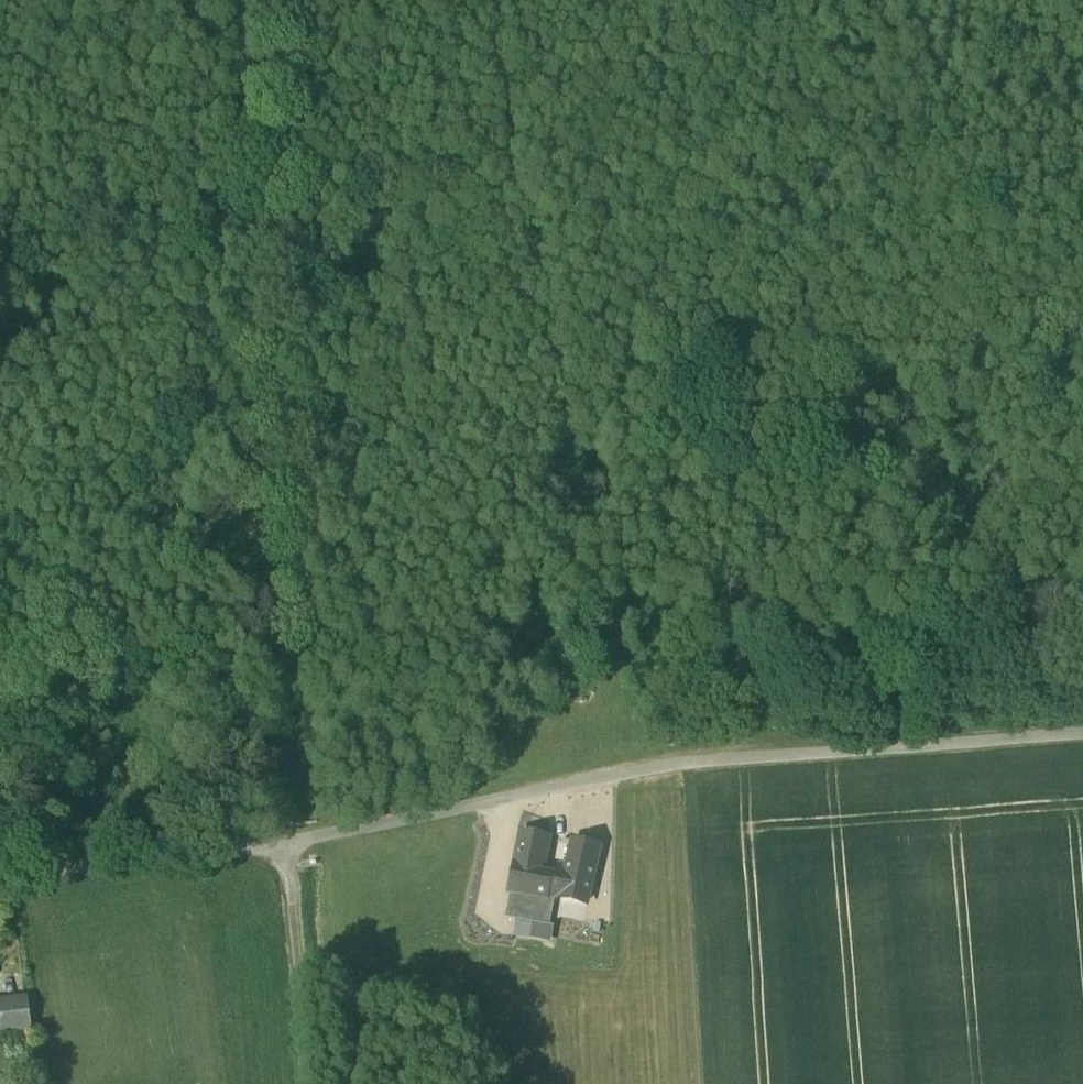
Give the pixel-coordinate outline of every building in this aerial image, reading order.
[(547,827),(519,822),(508,879),(509,879),(508,880),(546,886),(547,883),(550,864),(540,862),(547,827)] [(75,829),(77,841),(93,838),(90,826),(75,829)] [(570,834),(565,857),(557,856),(555,865),(550,864),(547,883),(553,884),(585,890),(597,836),(560,829),(560,831),(570,834)] [(546,886),(508,880),(503,907),(548,914),(553,884),(547,883),(546,886)] [(0,1000),(0,1029),(30,1025),(26,997),(0,1000)]
